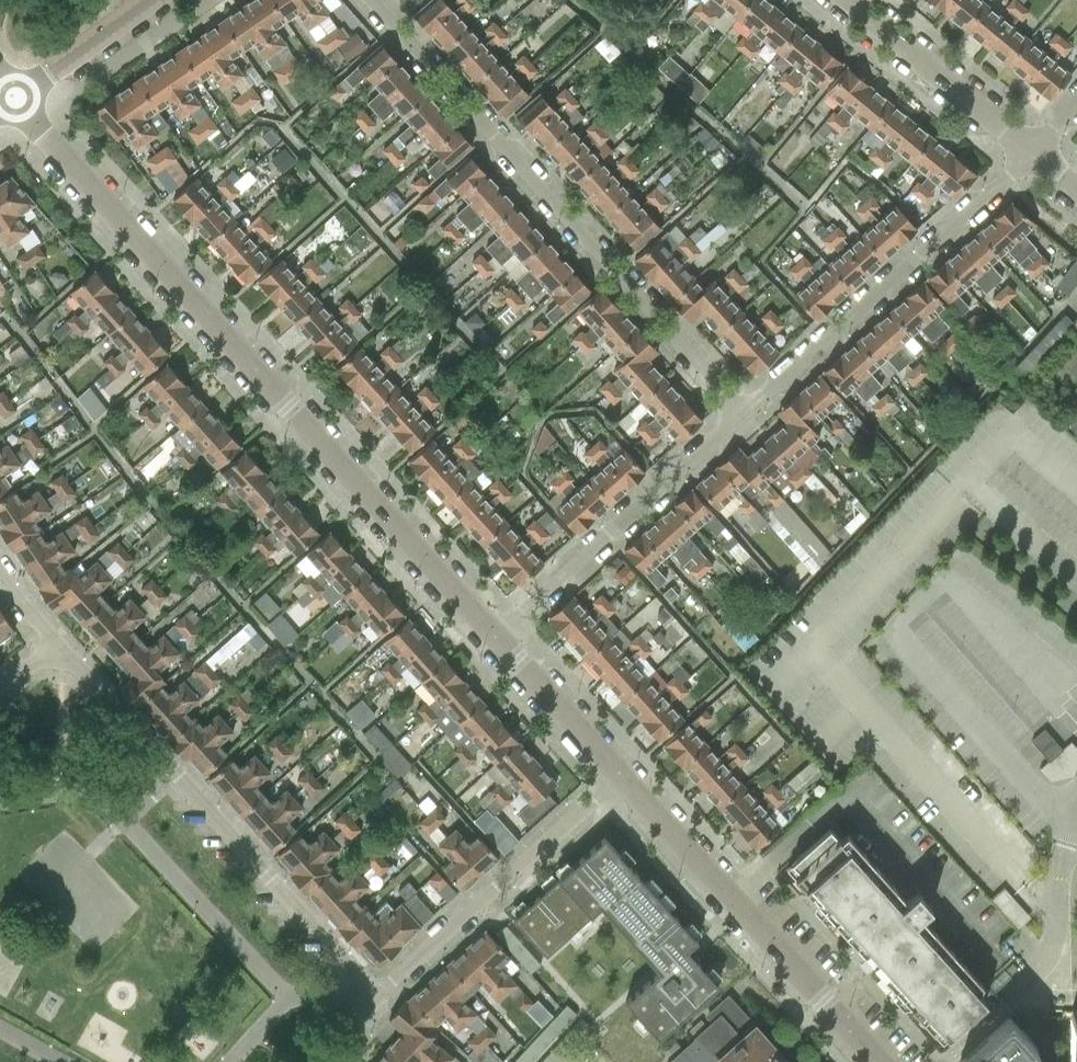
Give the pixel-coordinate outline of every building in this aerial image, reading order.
[(242,7),(274,53),(286,45),(275,29),(285,22),(269,0),(253,0),(242,7)] [(285,22),(297,14),(308,29),(317,23),(301,0),(269,0),(285,22)] [(317,23),(326,36),(337,28),(328,15),(317,0),(301,0),(317,23)] [(410,11),(422,0),(400,0),(410,11)] [(430,33),(467,0),(457,0),(449,7),(443,0),(433,0),(415,16),(430,33)] [(445,50),(469,29),(458,17),(466,10),(468,12),(477,4),(473,0),(467,0),(430,33),(445,50)] [(701,18),(716,0),(708,0),(704,4),(701,2),(693,11),(701,18)] [(701,18),(709,25),(710,24),(716,16),(718,17),(724,9),(736,19),(752,0),(716,0),(702,17),(701,18)] [(743,53),(778,11),(764,0),(752,0),(736,19),(752,32),(746,39),(743,37),(735,46),(743,53)] [(944,12),(954,0),(930,0),(944,12)] [(944,12),(965,30),(987,4),(982,0),(954,0),(944,12)] [(986,47),(1022,5),(1016,0),(1013,0),(1006,8),(1009,11),(1003,18),(987,4),(965,30),(986,47)] [(1022,5),(986,47),(1008,65),(1028,40),(1029,39),(1013,26),(1019,19),(1021,20),(1029,11),(1022,5)] [(242,7),(221,22),(242,52),(254,44),(265,60),(274,53),(242,7)] [(744,52),(743,53),(751,59),(759,50),(755,47),(761,40),(762,41),(778,54),(799,29),(778,11),(744,52)] [(701,18),(695,26),(703,32),(709,25),(701,18)] [(221,22),(200,37),(232,83),(243,75),(232,59),(242,52),(221,22)] [(445,50),(460,67),(501,30),(493,22),(484,30),(487,33),(479,40),(469,29),(445,50)] [(337,28),(326,36),(334,47),(345,40),(337,28)] [(784,72),(777,81),(778,82),(785,87),(820,46),(799,29),(778,54),(794,67),(788,75),(784,72)] [(460,67),(475,83),(499,62),(488,50),(496,43),(498,46),(507,37),(501,30),(460,67)] [(1028,40),(1008,65),(1029,82),(1063,41),(1055,34),(1048,43),(1051,46),(1045,52),(1029,39),(1028,40)] [(334,47),(326,36),(317,42),(325,54),(334,47)] [(200,37),(178,52),(199,82),(211,74),(222,90),(232,83),(200,37)] [(349,39),(339,46),(348,59),(358,52),(349,39)] [(1063,41),(1029,82),(1050,100),(1071,75),(1054,61),(1061,53),(1064,56),(1071,47),(1063,41)] [(382,45),(345,78),(352,87),(366,75),(367,76),(374,84),(398,63),(382,46),(382,45)] [(820,46),(785,87),(786,88),(793,94),(800,85),(797,83),(803,75),(805,76),(820,89),(821,90),(828,81),(842,64),(820,46)] [(178,52),(157,67),(189,113),(201,105),(189,89),(199,82),(178,52)] [(274,53),(265,60),(273,72),(281,84),(291,77),(283,65),(274,53)] [(475,83),(490,100),(531,64),(523,55),(514,63),(517,66),(509,73),(499,62),(475,83)] [(295,57),(283,65),(291,77),(303,69),(295,57)] [(659,70),(679,88),(689,76),(669,58),(659,70)] [(367,104),(376,113),(413,80),(398,63),(374,84),(381,92),(367,104)] [(531,64),(490,100),(505,117),(531,95),(529,93),(528,94),(518,83),(526,76),(529,79),(538,71),(531,64)] [(157,67),(136,82),(157,112),(168,104),(179,120),(189,113),(157,67)] [(825,121),(834,128),(868,86),(847,68),(826,94),(842,107),(837,114),(833,112),(825,121)] [(689,76),(679,88),(697,104),(708,91),(690,75),(689,76)] [(376,112),(376,113),(382,120),(395,108),(404,118),(428,96),(413,80),(376,112)] [(136,82),(115,97),(146,142),(154,136),(156,135),(155,133),(156,133),(166,125),(157,112),(136,82)] [(338,85),(329,93),(330,93),(332,96),(336,100),(344,93),(338,86),(338,85)] [(853,116),(868,129),(889,103),(868,86),(834,128),(842,134),(849,125),(847,123),(853,116)] [(252,87),(240,95),(249,107),(260,99),(252,87)] [(780,95),(774,103),(775,104),(780,108),(793,94),(786,88),(780,95)] [(516,116),(531,133),(572,96),(565,89),(556,97),(559,100),(551,107),(541,96),(542,95),(541,94),(516,116)] [(249,107),(240,95),(230,102),(239,114),(249,107)] [(397,137),(405,146),(442,113),(428,96),(404,118),(411,125),(397,137)] [(531,133),(546,150),(571,128),(560,116),(567,110),(570,113),(579,104),(572,96),(531,133)] [(146,142),(115,97),(93,112),(117,139),(125,133),(136,149),(146,142)] [(868,129),(860,138),(873,149),(868,156),(870,158),(875,162),(910,121),(889,103),(869,128),(868,129)] [(361,110),(352,118),(360,127),(368,120),(368,119),(369,119),(361,110)] [(407,145),(405,146),(412,153),(425,141),(426,142),(434,151),(457,130),(442,113),(407,145)] [(209,117),(198,125),(206,137),(217,129),(209,117)] [(368,120),(360,127),(366,134),(374,126),(375,126),(369,119),(368,119),(368,120)] [(825,121),(817,131),(825,138),(834,128),(825,121)] [(894,151),(910,164),(911,162),(931,138),(910,121),(875,162),(884,169),(892,160),(889,158),(894,151)] [(546,150),(561,167),(602,130),(595,122),(586,130),(588,133),(581,139),(571,128),(546,150)] [(206,137),(198,125),(188,132),(196,144),(206,137)] [(270,130),(262,138),(270,147),(278,140),(270,130)] [(440,158),(426,170),(434,179),(472,146),(457,130),(434,151),(440,158)] [(561,167),(576,183),(600,161),(590,150),(597,143),(600,146),(609,137),(602,130),(561,167)] [(747,135),(740,143),(760,161),(766,153),(747,135)] [(910,191),(918,197),(952,156),(931,138),(911,162),(910,164),(926,177),(920,185),(917,182),(910,191)] [(390,143),(382,151),(390,160),(399,152),(391,143),(390,143)] [(166,147),(155,155),(164,167),(164,166),(176,184),(177,185),(178,186),(187,177),(174,159),(166,147)] [(399,152),(390,160),(396,167),(405,159),(399,152)] [(164,167),(155,155),(146,161),(155,173),(164,167)] [(576,183),(591,200),(631,163),(624,155),(615,163),(618,166),(611,173),(600,161),(576,183)] [(952,156),(918,197),(925,204),(933,195),(929,192),(936,184),(952,197),(977,176),(952,156)] [(443,180),(433,190),(441,199),(454,187),(454,188),(461,195),(462,194),(463,195),(486,175),(470,158),(454,172),(449,177),(444,181),(443,180)] [(870,158),(862,168),(867,172),(875,162),(870,158)] [(591,200),(606,216),(630,194),(619,182),(627,176),(630,179),(638,171),(631,163),(591,200)] [(247,171),(232,185),(238,192),(239,194),(255,179),(254,178),(248,171),(247,171)] [(469,202),(455,215),(464,225),(465,223),(501,191),(486,175),(463,195),(469,202)] [(188,186),(172,200),(191,222),(232,185),(224,177),(216,185),(218,188),(211,194),(197,178),(188,186)] [(421,177),(412,184),(419,192),(428,185),(421,177)] [(0,185),(0,209),(15,231),(19,237),(28,231),(18,215),(34,204),(31,202),(10,178),(0,185)] [(232,185),(191,222),(210,242),(234,220),(242,213),(230,199),(238,192),(232,185)] [(606,216),(621,233),(661,197),(654,189),(645,196),(648,200),(641,206),(630,194),(606,216)] [(465,223),(464,225),(471,232),(485,220),(493,229),(516,208),(501,191),(465,223)] [(426,195),(417,203),(418,204),(425,212),(434,203),(426,195)] [(661,197),(621,233),(636,250),(660,228),(649,215),(656,209),(659,212),(668,204),(661,197)] [(870,197),(862,204),(899,245),(916,230),(894,205),(882,215),(875,209),(878,206),(870,197)] [(272,202),(258,214),(261,217),(268,225),(281,213),(272,202)] [(739,204),(723,218),(728,224),(744,210),(739,204)] [(872,224),(860,235),(883,260),(899,245),(862,204),(855,211),(863,220),(866,218),(872,224)] [(1011,204),(994,219),(1027,256),(1033,262),(1041,256),(1040,256),(1035,249),(1023,235),(1036,224),(1012,205),(1011,204)] [(485,248),(493,258),(530,224),(516,208),(493,229),(499,235),(485,248)] [(3,239),(7,245),(18,238),(19,237),(15,231),(0,209),(0,234),(3,239)] [(210,242),(228,262),(269,226),(268,225),(261,217),(253,225),(255,228),(248,235),(234,220),(210,242)] [(994,219),(978,234),(999,258),(1007,251),(1018,264),(1027,256),(994,219)] [(447,224),(440,230),(448,238),(455,233),(456,231),(457,230),(449,222),(448,223),(447,224)] [(514,253),(522,262),(545,241),(530,224),(493,258),(501,266),(514,253)] [(699,225),(686,237),(693,245),(703,236),(706,233),(699,225)] [(269,226),(228,262),(247,283),(263,268),(271,261),(259,248),(256,245),(264,238),(266,240),(267,241),(276,233),(275,232),(274,231),(269,226)] [(837,227),(829,234),(866,275),(883,260),(860,235),(848,245),(842,239),(845,236),(837,227)] [(19,237),(18,238),(26,251),(28,250),(36,244),(39,242),(31,230),(28,231),(19,237)] [(455,233),(448,238),(455,245),(462,238),(464,237),(457,230),(456,231),(455,233)] [(634,261),(652,282),(693,245),(686,237),(677,245),(666,232),(634,261)] [(839,254),(827,265),(849,290),(866,275),(829,234),(822,241),(830,250),(833,247),(839,254)] [(978,234),(961,249),(993,285),(1001,278),(990,266),(999,258),(978,234)] [(703,236),(693,245),(700,252),(710,243),(703,236)] [(529,269),(515,282),(523,291),(524,290),(560,257),(545,241),(522,262),(529,269)] [(36,244),(28,250),(36,262),(44,256),(36,244)] [(652,282),(671,302),(696,279),(682,264),(689,258),(691,261),(700,252),(693,245),(652,282)] [(961,249),(944,264),(966,288),(973,282),(974,281),(984,293),(993,285),(961,249)] [(36,262),(28,250),(26,251),(16,257),(24,269),(36,262)] [(477,256),(470,263),(478,272),(487,263),(479,255),(478,255),(477,256)] [(1041,256),(1033,262),(1040,270),(1048,264),(1041,256)] [(524,290),(523,291),(530,298),(544,286),(545,287),(552,295),(575,274),(560,257),(524,290)] [(804,257),(796,264),(796,265),(832,305),(849,290),(827,265),(820,257),(811,265),(804,257)] [(257,282),(276,303),(317,267),(309,259),(301,266),(304,269),(296,276),(281,260),(257,282)] [(1055,286),(1067,295),(1076,282),(1076,259),(1055,286)] [(1033,262),(1025,270),(1033,278),(1040,270),(1033,262)] [(487,263),(478,272),(484,279),(493,270),(487,263)] [(832,305),(796,264),(788,271),(796,280),(799,277),(806,284),(793,296),(801,304),(815,320),(832,305)] [(944,264),(927,279),(942,296),(959,316),(968,307),(958,296),(958,295),(966,288),(944,264)] [(276,303),(295,324),(319,302),(304,286),(312,279),(314,282),(323,274),(317,267),(276,303)] [(695,280),(671,302),(684,317),(689,322),(699,313),(739,277),(740,276),(733,268),(724,277),(726,280),(720,286),(715,280),(705,289),(696,279),(695,280)] [(75,313),(65,321),(72,329),(113,292),(94,271),(86,279),(78,285),(69,293),(81,306),(83,309),(85,310),(78,316),(77,315),(75,313)] [(55,272),(48,277),(56,288),(68,280),(63,274),(55,272)] [(575,274),(552,295),(558,302),(545,315),(553,324),(590,291),(575,274)] [(699,313),(717,334),(742,311),(729,296),(735,290),(738,293),(747,284),(740,276),(699,313)] [(0,281),(0,299),(8,293),(0,281)] [(924,282),(907,298),(939,334),(948,326),(937,314),(946,306),(939,299),(924,282)] [(1007,285),(1000,292),(1007,300),(1014,293),(1007,285)] [(510,289),(501,296),(508,304),(517,296),(510,289)] [(581,331),(571,340),(579,348),(580,346),(620,311),(601,290),(585,305),(577,312),(591,328),(584,334),(581,331)] [(92,319),(107,335),(132,312),(113,292),(72,329),(79,336),(88,328),(85,325),(92,319)] [(1000,292),(992,299),(999,307),(1007,300),(1000,292)] [(517,296),(508,304),(514,311),(523,303),(517,296)] [(907,298),(890,313),(912,337),(920,330),(931,342),(939,334),(907,298)] [(295,324),(313,344),(353,308),(346,300),(337,308),(339,311),(332,317),(319,302),(295,324)] [(792,307),(783,315),(794,328),(803,320),(792,307)] [(353,308),(313,344),(331,364),(355,342),(341,327),(348,320),(351,323),(360,315),(353,308)] [(717,334),(736,354),(776,318),(770,310),(761,318),(763,321),(756,327),(742,311),(717,334)] [(580,346),(579,348),(586,355),(595,347),(592,344),(599,337),(614,353),(638,331),(620,311),(580,346)] [(111,354),(102,362),(109,370),(150,333),(132,312),(108,334),(107,335),(118,347),(120,350),(121,351),(114,358),(113,356),(111,354)] [(890,313),(874,327),(906,364),(916,356),(905,343),(912,337),(890,313)] [(967,322),(974,330),(975,330),(981,324),(974,316),(970,319),(967,322)] [(776,318),(736,354),(754,375),(779,353),(763,336),(771,329),(775,332),(783,325),(776,318)] [(65,321),(52,334),(58,342),(72,329),(65,321)] [(537,323),(530,329),(538,338),(546,330),(547,330),(539,321),(539,322),(537,323)] [(874,327),(857,342),(879,367),(887,360),(897,372),(906,364),(874,327)] [(483,329),(476,335),(482,342),(489,336),(483,329)] [(609,381),(599,390),(606,397),(608,395),(647,360),(657,351),(652,346),(638,331),(614,353),(623,363),(613,372),(618,377),(611,384),(609,381)] [(168,353),(150,333),(109,370),(116,377),(125,369),(122,366),(129,360),(144,376),(168,353)] [(953,334),(946,341),(953,349),(961,342),(953,334)] [(946,341),(938,348),(945,357),(953,349),(946,341)] [(410,342),(395,354),(402,361),(402,362),(416,349),(416,348),(415,348),(410,342)] [(857,342),(841,357),(873,393),(882,386),(871,374),(879,367),(857,342)] [(30,358),(21,345),(8,354),(18,367),(30,358)] [(336,369),(355,390),(395,354),(388,346),(378,354),(381,357),(374,363),(360,347),(336,369)] [(355,390),(374,411),(397,389),(383,373),(390,367),(393,369),(402,361),(395,354),(355,390)] [(841,357),(823,372),(838,389),(845,397),(854,390),(860,397),(864,401),(873,393),(841,357)] [(606,397),(613,405),(622,397),(619,394),(627,387),(636,397),(641,402),(647,397),(666,380),(647,360),(608,395),(606,397)] [(920,363),(912,370),(913,371),(914,372),(920,379),(928,372),(920,364),(920,363)] [(146,406),(137,415),(141,419),(142,420),(144,422),(145,422),(173,397),(185,385),(166,364),(150,378),(141,387),(150,397),(152,400),(155,403),(156,404),(150,410),(149,408),(146,406)] [(109,370),(96,382),(103,388),(116,377),(109,370)] [(912,370),(905,378),(913,386),(920,379),(914,372),(913,371),(912,370)] [(820,376),(799,394),(821,419),(842,400),(820,376)] [(637,430),(643,437),(684,401),(666,380),(647,397),(641,402),(655,418),(648,424),(645,422),(637,430)] [(145,422),(144,422),(151,430),(152,428),(160,421),(157,418),(164,412),(178,429),(180,427),(204,406),(196,397),(185,385),(173,397),(145,422)] [(397,389),(374,411),(392,431),(432,395),(424,386),(415,395),(417,397),(418,398),(411,405),(410,403),(409,402),(404,397),(397,389)] [(107,409),(89,387),(76,398),(94,421),(107,409)] [(10,400),(3,390),(0,391),(0,407),(10,400)] [(785,407),(779,413),(788,422),(810,447),(819,458),(823,462),(831,456),(823,448),(820,450),(814,443),(821,437),(812,427),(821,419),(801,397),(799,394),(797,397),(785,407)] [(887,394),(879,400),(880,401),(881,403),(887,409),(894,402),(888,395),(887,394)] [(432,395),(392,431),(410,451),(433,429),(420,414),(427,408),(429,410),(438,402),(432,395)] [(0,407),(0,414),(4,419),(17,411),(10,400),(0,407)] [(523,400),(508,414),(524,432),(539,418),(523,400)] [(879,400),(871,408),(872,409),(879,416),(887,409),(881,403),(880,401),(879,400)] [(684,401),(643,437),(650,444),(658,437),(655,433),(663,426),(679,443),(703,421),(684,401)] [(183,446),(174,454),(182,463),(222,426),(204,406),(180,427),(178,429),(189,440),(193,445),(187,450),(183,446)] [(1053,418),(1076,437),(1076,417),(1063,406),(1053,418)] [(73,415),(61,423),(67,432),(79,424),(73,415)] [(835,419),(829,425),(852,451),(859,446),(835,419)] [(787,423),(767,441),(789,465),(803,481),(811,475),(806,469),(819,458),(810,447),(788,422),(787,423)] [(222,426),(182,463),(187,469),(196,462),(194,459),(201,453),(215,469),(224,461),(240,446),(222,426)] [(18,436),(25,446),(38,438),(31,427),(18,436)] [(170,450),(174,454),(183,446),(187,450),(193,445),(178,429),(171,436),(178,444),(170,450)] [(25,446),(14,454),(20,464),(32,456),(32,457),(45,448),(38,438),(25,446)] [(408,462),(427,483),(468,447),(460,439),(451,447),(454,450),(446,457),(432,441),(408,462)] [(599,441),(591,448),(628,488),(645,473),(623,449),(611,460),(604,452),(607,450),(599,441)] [(747,458),(747,459),(769,484),(782,499),(795,487),(795,488),(796,488),(803,481),(789,465),(767,441),(747,458)] [(14,454),(7,443),(0,448),(0,463),(14,454)] [(428,483),(427,483),(446,504),(446,503),(470,482),(469,481),(466,478),(455,466),(462,459),(465,462),(474,454),(468,447),(428,483)] [(601,468),(589,479),(611,503),(628,488),(591,448),(584,455),(592,463),(595,461),(601,468)] [(732,454),(717,467),(739,492),(740,492),(746,499),(748,502),(758,493),(764,488),(770,495),(767,498),(774,505),(775,506),(783,499),(782,499),(769,484),(747,459),(738,449),(732,454)] [(224,492),(215,501),(221,508),(223,509),(224,509),(264,473),(244,451),(228,466),(220,473),(231,486),(233,488),(235,490),(228,496),(226,495),(224,492)] [(0,463),(0,492),(4,490),(12,484),(5,474),(20,464),(14,454),(0,463)] [(717,467),(697,486),(711,502),(719,511),(725,518),(738,507),(746,499),(740,492),(739,492),(717,467)] [(566,470),(558,477),(594,518),(611,503),(589,479),(577,490),(571,482),(574,479),(566,470)] [(49,481),(57,492),(70,484),(63,473),(49,481)] [(224,509),(223,509),(228,515),(230,517),(239,509),(238,507),(235,504),(242,498),(258,515),(259,514),(282,493),(264,473),(224,509)] [(594,518),(558,477),(550,484),(558,494),(561,491),(568,498),(556,509),(563,517),(577,533),(594,518)] [(446,503),(446,504),(464,524),(504,488),(496,480),(491,485),(488,487),(491,491),(483,497),(470,482),(446,503)] [(70,484),(57,492),(63,503),(76,494),(70,484)] [(825,486),(815,495),(826,507),(836,499),(825,486)] [(464,524),(482,544),(506,523),(492,507),(499,500),(502,503),(511,495),(504,488),(464,524)] [(45,500),(38,489),(22,500),(15,490),(0,501),(0,524),(3,527),(0,529),(0,530),(45,500)] [(692,490),(675,506),(696,530),(704,523),(715,535),(724,527),(706,507),(692,490)] [(261,534),(253,541),(260,550),(301,513),(282,493),(259,514),(258,515),(268,527),(270,529),(272,531),(264,538),(261,534)] [(746,499),(738,507),(745,515),(743,516),(757,532),(767,523),(761,517),(748,502),(746,499)] [(774,505),(761,517),(767,523),(809,571),(822,560),(830,553),(783,499),(775,506),(774,505)] [(13,550),(43,530),(36,521),(52,510),(45,500),(0,530),(0,531),(13,550)] [(675,506),(658,521),(691,558),(700,550),(688,537),(696,530),(675,506)] [(545,512),(534,522),(540,529),(544,526),(552,519),(545,512)] [(301,513),(260,550),(267,557),(274,551),(275,550),(275,549),(272,546),(280,539),(285,545),(294,554),(302,547),(318,533),(301,513)] [(87,514),(74,523),(81,534),(93,525),(87,514)] [(544,526),(540,529),(546,536),(558,526),(552,519),(544,526)] [(658,521),(641,536),(663,560),(671,552),(683,565),(691,558),(658,521)] [(506,523),(482,544),(501,565),(540,529),(534,522),(525,530),(527,532),(520,538),(506,523)] [(93,525),(81,534),(87,543),(99,535),(93,525)] [(842,527),(837,532),(843,539),(849,534),(842,527)] [(540,529),(501,565),(519,585),(542,564),(527,547),(535,540),(538,543),(546,536),(540,529)] [(15,550),(27,569),(69,541),(62,530),(46,541),(40,533),(43,531),(43,530),(13,550),(13,551),(15,550)] [(300,582),(308,590),(349,553),(330,532),(313,547),(305,555),(315,566),(305,574),(307,576),(300,582)] [(737,542),(730,534),(723,540),(730,548),(737,542)] [(641,536),(624,551),(639,567),(657,588),(666,580),(655,567),(655,566),(663,560),(641,536)] [(272,546),(275,549),(277,552),(285,545),(280,539),(272,546)] [(39,589),(40,590),(66,572),(59,563),(76,552),(69,541),(27,569),(40,588),(39,589)] [(117,542),(106,551),(115,560),(125,551),(117,542)] [(125,551),(115,560),(123,570),(133,560),(125,551)] [(349,553),(308,590),(314,597),(319,593),(331,606),(342,596),(367,574),(349,553)] [(315,566),(305,555),(295,563),(305,574),(315,566)] [(703,557),(697,564),(705,573),(712,566),(703,557)] [(691,558),(683,565),(688,572),(696,581),(705,573),(697,564),(691,558)] [(66,572),(40,590),(53,610),(64,603),(86,586),(105,570),(96,560),(86,570),(81,574),(77,578),(72,572),(70,570),(66,572)] [(626,564),(614,574),(624,586),(636,576),(626,564)] [(64,603),(82,622),(106,599),(99,591),(113,579),(105,570),(64,603)] [(338,623),(345,631),(385,594),(367,574),(342,596),(356,612),(349,618),(347,615),(338,623)] [(150,579),(140,588),(147,596),(158,587),(150,579)] [(299,599),(308,590),(300,582),(291,590),(299,599)] [(158,587),(147,596),(157,606),(167,597),(158,587)] [(670,587),(663,594),(670,602),(677,596),(670,587)] [(314,597),(308,590),(299,599),(296,601),(302,608),(314,597)] [(265,592),(252,603),(267,620),(279,608),(265,592)] [(346,630),(345,631),(352,639),(361,631),(358,628),(357,626),(364,620),(365,621),(379,637),(388,629),(404,615),(385,594),(346,630)] [(548,617),(568,639),(608,603),(601,594),(592,602),(596,605),(587,613),(572,596),(548,617)] [(82,622),(99,640),(137,606),(130,598),(116,610),(106,599),(82,622)] [(568,639),(586,660),(617,631),(605,618),(614,609),(608,603),(568,639)] [(99,640),(116,659),(140,637),(133,628),(146,616),(137,606),(99,640)] [(14,631),(0,609),(0,641),(14,631)] [(658,613),(657,620),(662,625),(670,617),(663,609),(658,613)] [(280,613),(266,625),(284,646),(297,634),(280,613)] [(735,613),(721,625),(740,647),(754,634),(735,613)] [(172,626),(163,634),(171,643),(180,635),(182,634),(192,625),(183,616),(173,625),(172,626)] [(388,661),(379,669),(386,677),(387,676),(427,640),(408,619),(392,634),(383,641),(397,658),(398,658),(391,665),(390,664),(388,661)] [(337,638),(345,631),(338,623),(336,621),(321,634),(330,644),(337,638)] [(249,624),(226,643),(234,651),(256,632),(249,624)] [(192,625),(182,634),(190,644),(201,634),(192,625)] [(345,631),(337,638),(344,646),(352,639),(345,631)] [(586,660),(604,680),(645,643),(637,635),(628,643),(631,646),(624,652),(611,638),(618,632),(617,631),(586,660)] [(256,632),(247,641),(256,651),(265,642),(256,632)] [(116,659),(133,678),(171,643),(163,634),(149,647),(140,637),(116,659)] [(338,652),(344,646),(337,638),(330,644),(338,652)] [(387,676),(386,677),(393,685),(402,677),(399,674),(398,673),(405,666),(406,667),(421,683),(445,661),(427,640),(387,676)] [(121,688),(138,706),(139,706),(162,684),(175,673),(167,664),(180,653),(171,643),(133,678),(121,688)] [(226,643),(204,663),(212,671),(234,651),(226,643)] [(604,680),(622,700),(647,678),(632,662),(639,656),(642,659),(651,651),(645,643),(604,680)] [(425,702),(416,710),(423,718),(424,717),(464,681),(445,661),(421,683),(434,698),(435,699),(428,705),(425,702)] [(192,672),(184,680),(192,689),(200,681),(212,671),(204,663),(203,662),(192,672)] [(682,667),(673,676),(681,684),(690,676),(691,676),(683,667),(682,667)] [(200,681),(192,689),(200,698),(209,691),(220,680),(212,671),(200,681)] [(623,700),(622,700),(641,721),(641,720),(665,698),(681,684),(673,676),(664,684),(668,688),(661,694),(647,678),(623,700)] [(162,684),(139,706),(141,709),(154,723),(192,689),(184,680),(170,693),(165,687),(163,685),(162,684)] [(424,717),(423,718),(430,726),(434,722),(446,734),(457,724),(460,722),(482,702),(464,681),(424,717)] [(641,720),(641,721),(659,741),(675,726),(681,720),(683,718),(669,703),(676,697),(678,699),(687,691),(681,684),(665,698),(641,720)] [(192,689),(154,723),(166,736),(170,741),(194,719),(186,711),(200,698),(192,689)] [(239,695),(228,705),(236,713),(246,704),(239,695)] [(346,713),(360,730),(376,715),(362,699),(346,713)] [(461,743),(452,751),(459,759),(460,759),(500,722),(482,702),(460,722),(457,724),(471,739),(472,740),(465,747),(464,746),(461,743)] [(246,704),(236,713),(244,722),(251,716),(254,714),(255,713),(246,704)] [(664,746),(683,767),(707,745),(693,729),(701,723),(703,726),(712,718),(705,709),(664,746)] [(169,741),(185,759),(188,756),(226,722),(217,713),(204,726),(196,717),(194,719),(170,741),(169,741)] [(225,723),(188,756),(189,757),(193,761),(205,774),(221,759),(228,753),(220,744),(231,734),(234,731),(226,722),(225,723)] [(500,722),(460,759),(465,765),(466,767),(475,758),(473,756),(472,755),(479,748),(480,749),(482,752),(494,765),(496,763),(519,742),(500,722)] [(372,727),(362,736),(380,755),(390,746),(372,727)] [(1030,741),(1040,752),(1053,740),(1044,729),(1030,741)] [(276,735),(265,745),(273,754),(284,744),(276,735)] [(1040,752),(1048,761),(1049,762),(1062,750),(1061,749),(1053,740),(1040,752)] [(1048,761),(1039,769),(1049,781),(1073,776),(1076,765),(1076,749),(1070,741),(1061,749),(1062,750),(1049,762),(1048,761)] [(489,792),(479,800),(486,808),(537,763),(519,742),(496,763),(494,765),(508,780),(509,781),(501,787),(500,786),(498,784),(489,792)] [(683,767),(701,787),(742,751),(735,742),(725,751),(728,754),(721,760),(707,745),(683,767)] [(284,744),(273,754),(281,762),(291,753),(284,744)] [(383,763),(395,777),(409,765),(397,751),(383,763)] [(701,787),(719,808),(744,785),(730,770),(737,764),(740,767),(749,758),(742,751),(701,787)] [(209,779),(226,797),(263,764),(254,754),(240,766),(233,758),(226,765),(209,779)] [(459,759),(450,768),(456,774),(465,765),(460,759),(459,759)] [(805,768),(787,784),(799,797),(807,789),(805,787),(821,772),(812,762),(805,768)] [(555,783),(537,763),(486,808),(493,816),(512,799),(508,795),(516,788),(529,802),(517,813),(527,825),(554,801),(546,792),(555,783)] [(226,797),(241,815),(265,793),(257,785),(271,773),(263,764),(226,797)] [(307,770),(297,780),(305,789),(315,779),(307,770)] [(315,779),(305,789),(313,797),(323,788),(315,779)] [(719,808),(738,828),(779,792),(772,784),(762,792),(765,795),(758,801),(744,785),(719,808)] [(738,828),(756,848),(772,834),(781,826),(787,820),(781,813),(799,797),(787,784),(779,792),(778,792),(738,828)] [(241,815),(257,832),(295,799),(286,789),(272,802),(265,793),(241,815)] [(295,799),(257,832),(274,850),(297,829),(289,820),(303,808),(295,799)] [(435,808),(426,816),(436,827),(445,819),(435,808)] [(345,812),(334,822),(342,830),(353,821),(345,812)] [(426,816),(418,824),(428,834),(436,827),(426,816)] [(353,821),(342,830),(343,831),(350,839),(361,830),(353,822),(353,821)] [(457,828),(447,837),(481,875),(499,858),(477,834),(469,842),(457,828)] [(914,923),(921,918),(931,908),(916,893),(900,907),(829,828),(790,863),(799,873),(794,878),(933,1032),(938,1027),(947,1037),(985,1002),(914,923)] [(295,841),(278,855),(292,871),(294,872),(294,873),(332,839),(324,830),(309,843),(302,834),(295,841)] [(481,875),(447,837),(437,846),(450,859),(441,867),(462,891),(481,875)] [(604,837),(513,919),(546,956),(570,934),(565,928),(601,896),(664,966),(625,1001),(658,1038),(718,985),(696,960),(699,958),(697,957),(694,960),(686,951),(697,940),(604,837)] [(294,872),(290,875),(292,877),(307,894),(308,893),(309,895),(332,874),(333,873),(335,871),(327,862),(326,860),(340,848),(333,840),(332,839),(294,873),(294,872)] [(374,849),(363,859),(371,867),(382,857),(374,849)] [(382,857),(371,867),(374,870),(379,876),(390,866),(385,860),(382,857)] [(332,874),(309,895),(323,910),(361,876),(353,867),(339,880),(333,873),(332,874)] [(436,873),(430,878),(431,879),(432,881),(440,889),(446,883),(437,874),(436,873)] [(361,876),(323,910),(326,913),(339,927),(363,905),(356,898),(370,886),(364,879),(361,876)] [(408,882),(397,891),(405,901),(416,891),(410,884),(408,882)] [(994,898),(1019,926),(1029,917),(1004,889),(994,898)] [(339,927),(338,928),(355,947),(358,944),(362,948),(405,909),(400,903),(394,909),(387,902),(374,914),(369,908),(365,904),(363,905),(339,927)] [(405,909),(362,948),(379,967),(402,946),(401,945),(421,926),(405,909)] [(505,926),(495,934),(530,974),(540,965),(506,926),(505,926)] [(486,931),(466,949),(507,994),(516,985),(518,984),(502,967),(511,959),(486,931)] [(466,949),(447,966),(471,994),(482,984),(498,1002),(507,994),(466,949)] [(447,966),(427,984),(465,1025),(477,1014),(464,1000),(471,994),(447,966)] [(427,984),(408,1001),(433,1029),(445,1018),(458,1032),(465,1025),(427,984)] [(513,1001),(522,992),(516,985),(507,994),(513,1001)] [(522,992),(513,1001),(522,1010),(531,1002),(522,992)] [(671,1061),(788,1061),(729,997),(714,1010),(721,1017),(671,1061)] [(552,1014),(538,998),(526,1009),(541,1025),(552,1014)] [(389,1021),(402,1032),(403,1031),(433,1058),(438,1061),(451,1061),(455,1058),(443,1048),(431,1038),(436,1032),(433,1029),(408,1001),(407,1002),(406,1001),(389,1021)] [(513,1061),(531,1061),(576,1014),(566,1005),(517,1058),(513,1061)] [(1071,1009),(1071,1010),(1070,1019),(1069,1061),(1076,1061),(1076,1010),(1071,1009)] [(477,1014),(465,1025),(473,1034),(483,1046),(485,1044),(495,1035),(485,1023),(477,1014)] [(1039,1058),(1035,1045),(1009,1017),(959,1061),(1040,1061),(1039,1058)] [(541,1061),(559,1061),(591,1028),(582,1019),(541,1061)] [(385,1051),(398,1061),(438,1061),(433,1058),(403,1031),(402,1032),(385,1051)] [(465,1041),(474,1050),(468,1055),(475,1061),(500,1061),(501,1061),(485,1044),(483,1046),(473,1034),(465,1041)] [(376,1061),(398,1061),(385,1051),(376,1061)]
